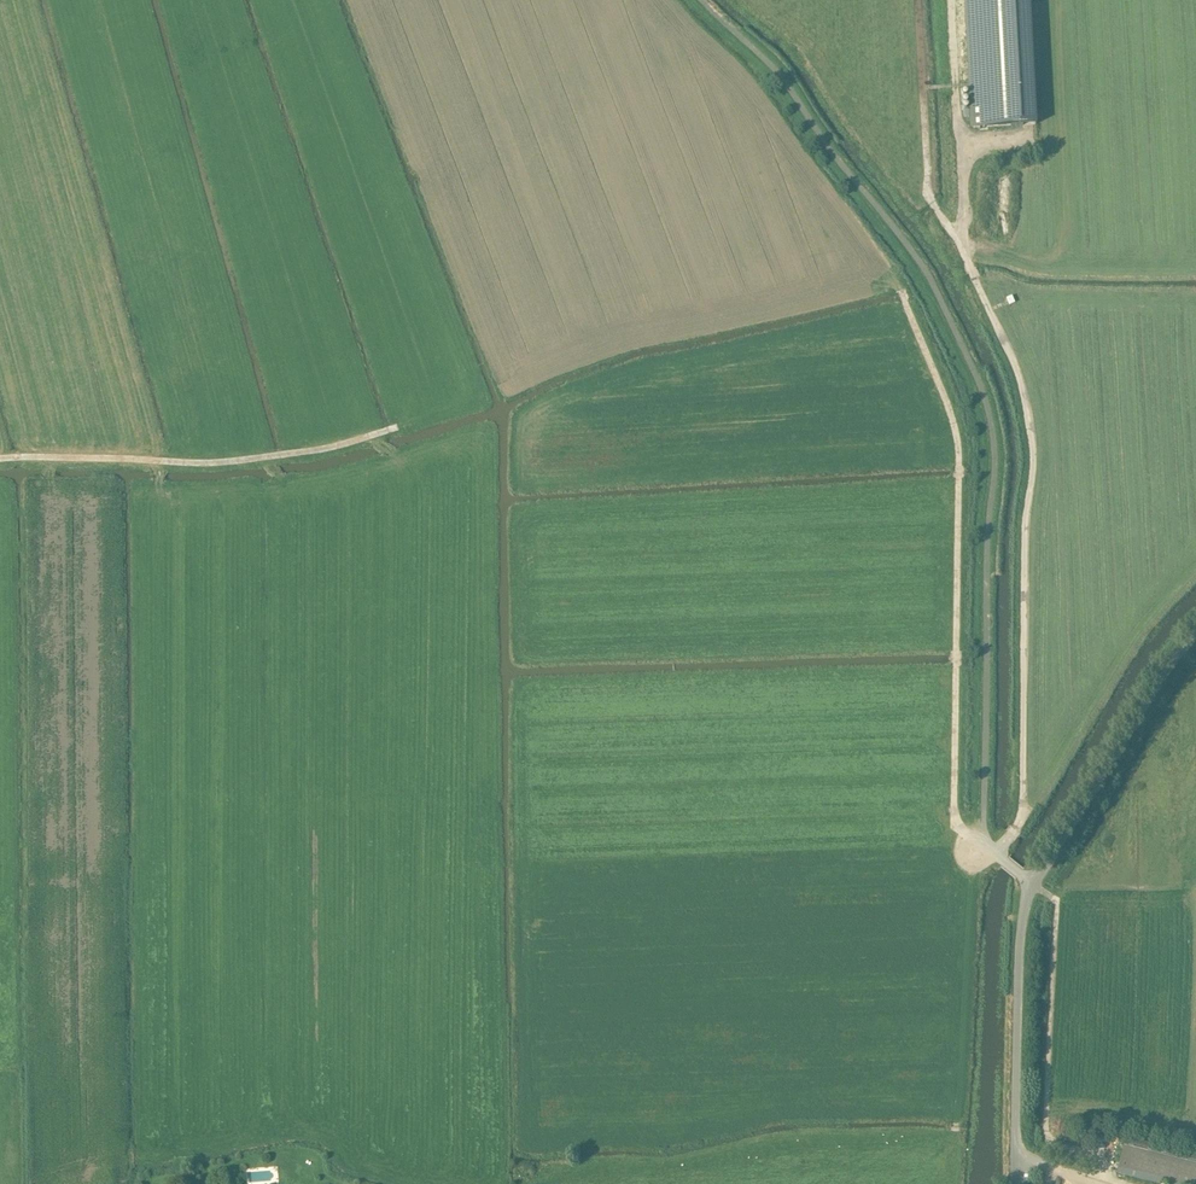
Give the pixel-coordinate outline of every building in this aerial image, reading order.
[(973,128),(1036,124),(1029,0),(966,0),(973,128)] [(1012,296),(1006,298),(1009,305),(1015,302),(1012,296)]
